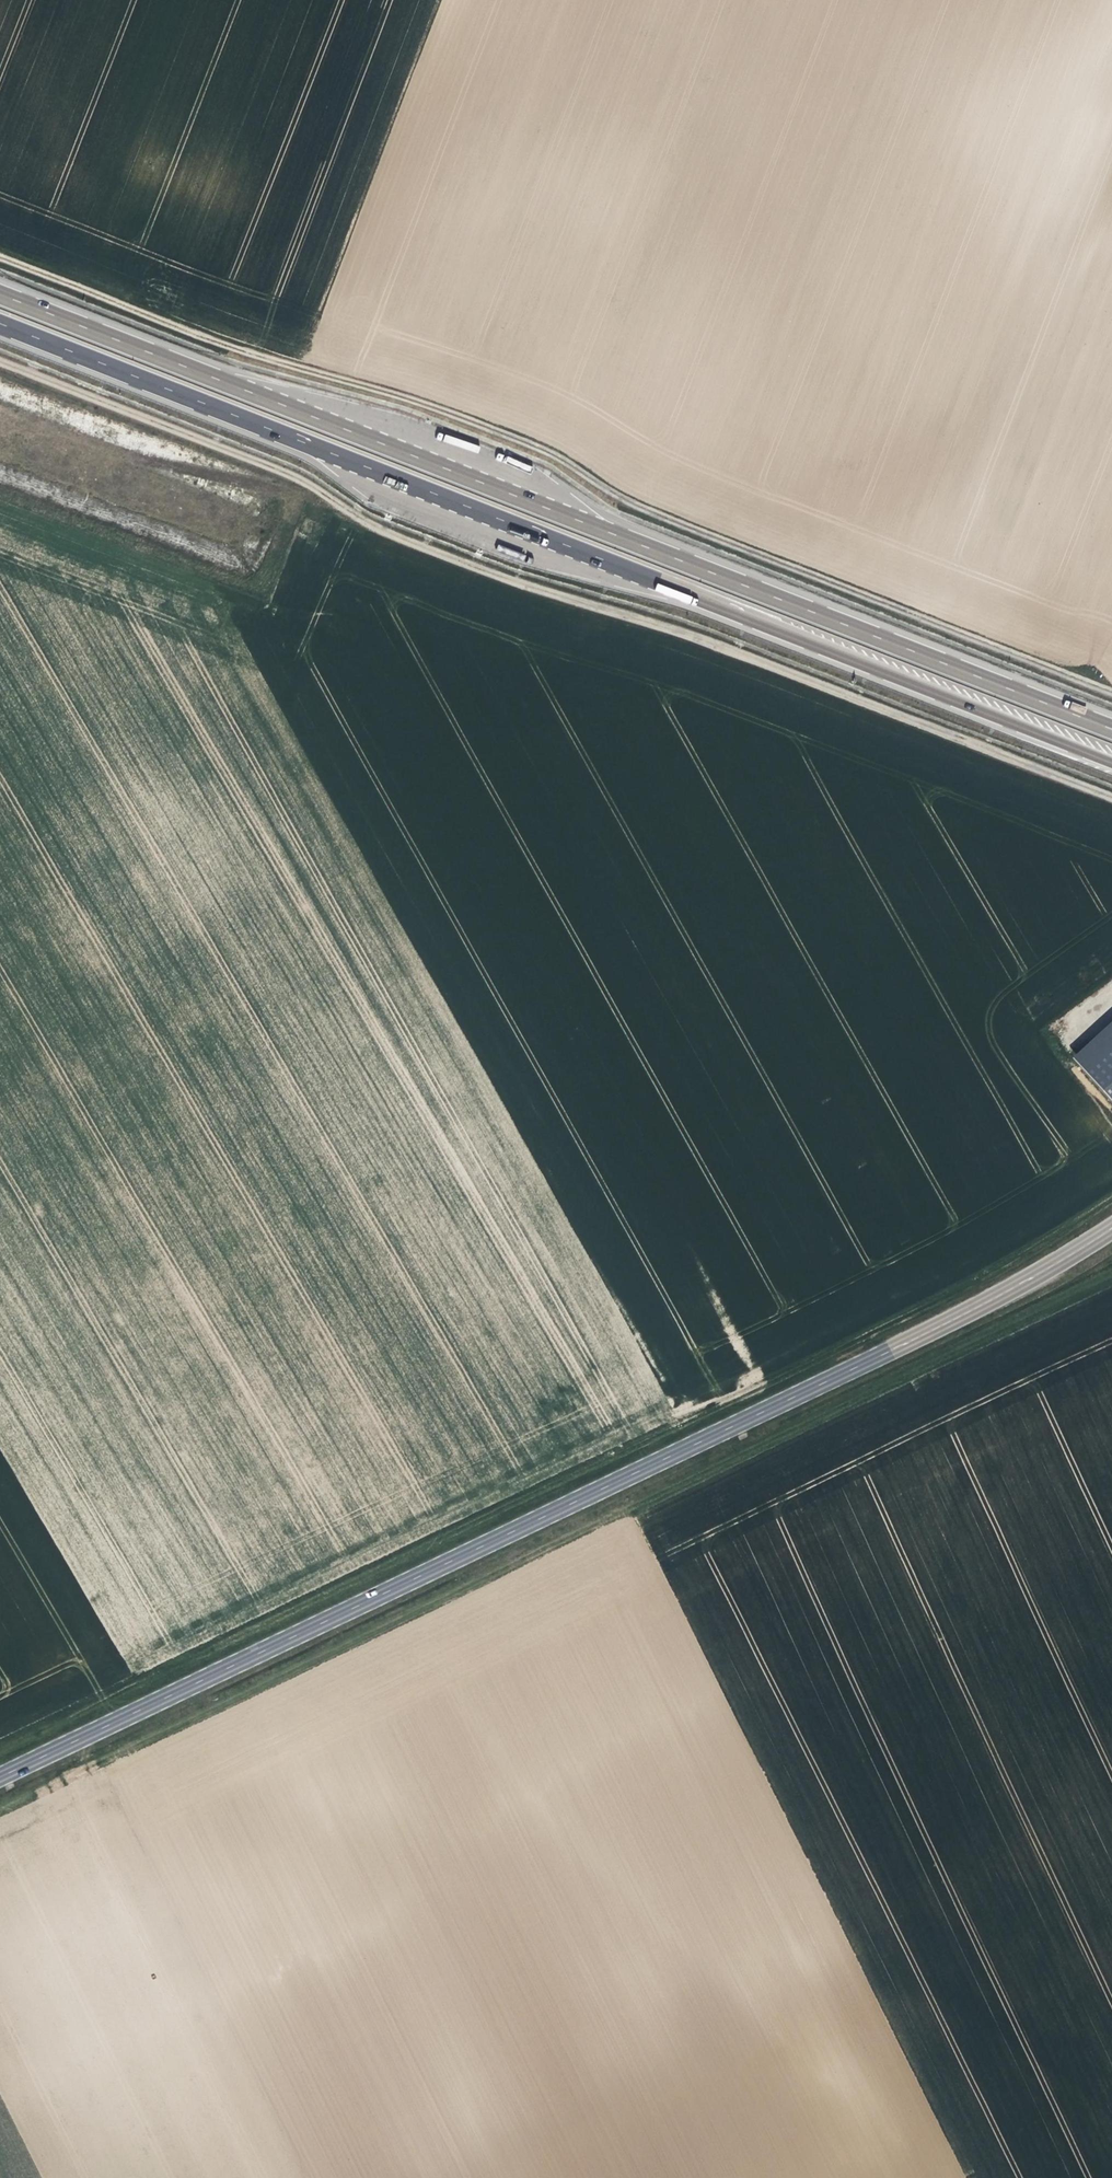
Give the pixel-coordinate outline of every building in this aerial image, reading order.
[(1111,1101),(1111,1014),(1069,1053),(1111,1101)]
